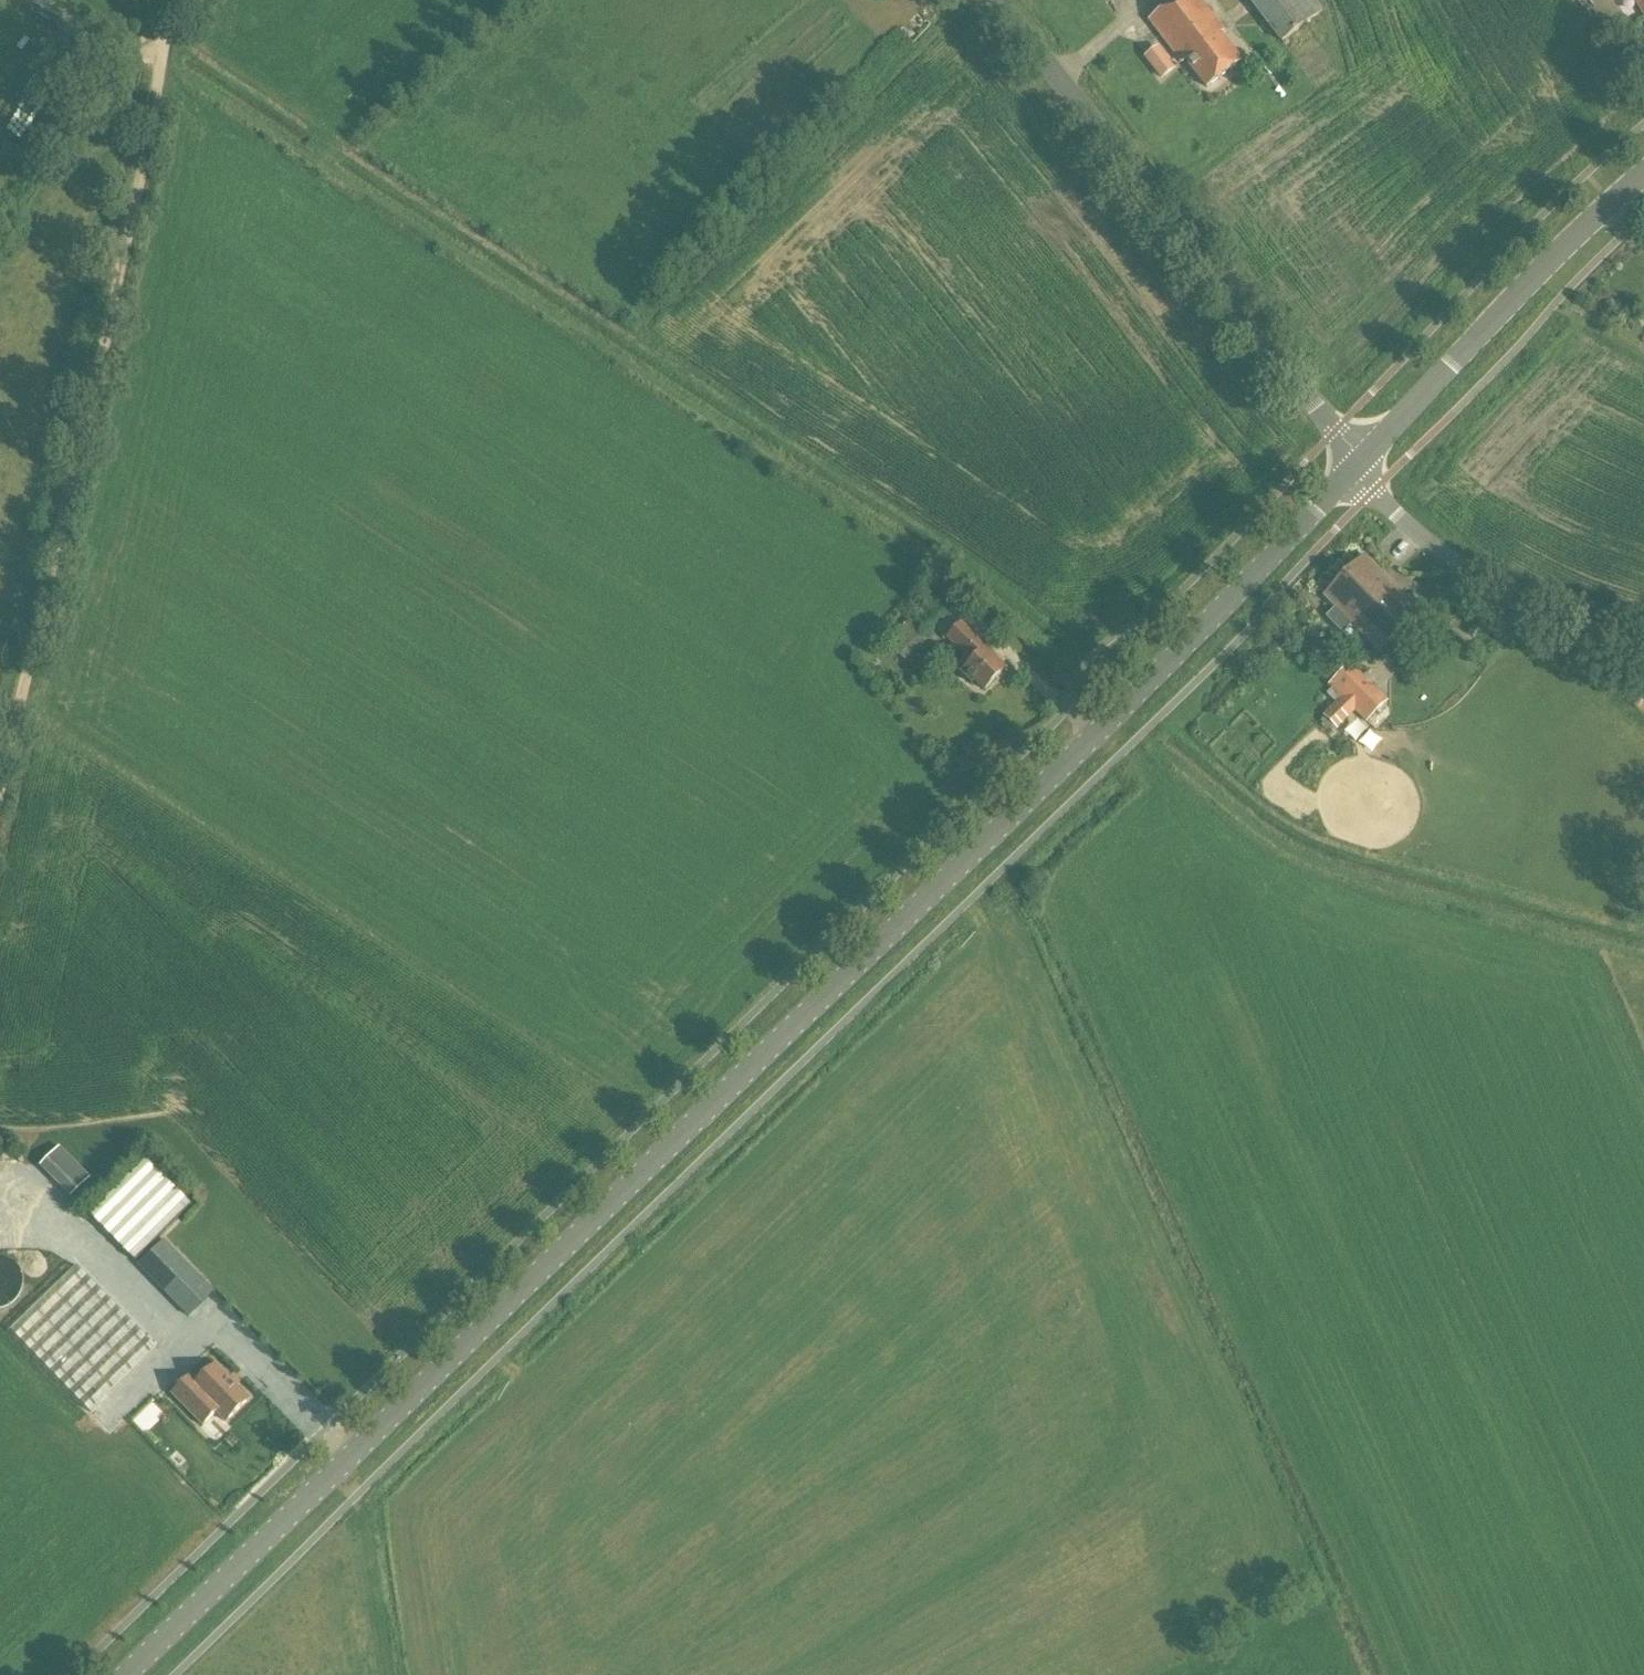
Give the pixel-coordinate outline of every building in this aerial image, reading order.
[(1221,34),(1224,31),(1200,0),(1176,0),(1149,20),(1182,62),(1186,60),(1207,87),(1241,61),(1221,34)] [(1281,44),(1324,11),(1316,0),(1248,0),(1281,44)] [(1367,608),(1391,585),(1364,558),(1325,596),(1337,608),(1327,617),(1343,633),(1352,623),(1363,634),(1378,620),(1367,608)] [(1378,620),(1363,634),(1380,651),(1418,613),(1391,585),(1367,608),(1378,620)] [(906,662),(929,639),(927,637),(930,635),(926,630),(949,608),(935,594),(897,631),(899,633),(888,644),(906,662)] [(987,690),(1008,669),(987,649),(989,648),(963,623),(948,639),(972,662),(962,672),(973,683),(976,680),(987,690)] [(1366,723),(1388,701),(1351,663),(1328,685),(1341,698),(1324,715),(1337,729),(1355,711),(1366,723)] [(48,1162),(78,1196),(100,1178),(70,1143),(48,1162)] [(138,1261),(195,1205),(164,1175),(92,1214),(138,1261)] [(191,1316),(216,1291),(167,1240),(142,1265),(191,1316)] [(2,1308),(6,1306),(10,1304),(14,1301),(17,1298),(20,1294),(22,1290),(23,1285),(23,1281),(23,1276),(22,1272),(20,1267),(17,1264),(14,1260),(10,1258),(6,1256),(1,1254),(0,1254),(0,1308),(2,1308)] [(93,1412),(159,1348),(80,1266),(13,1330),(93,1412)] [(252,1398),(219,1364),(200,1382),(193,1376),(174,1394),(205,1425),(218,1412),(228,1422),(252,1398)]
